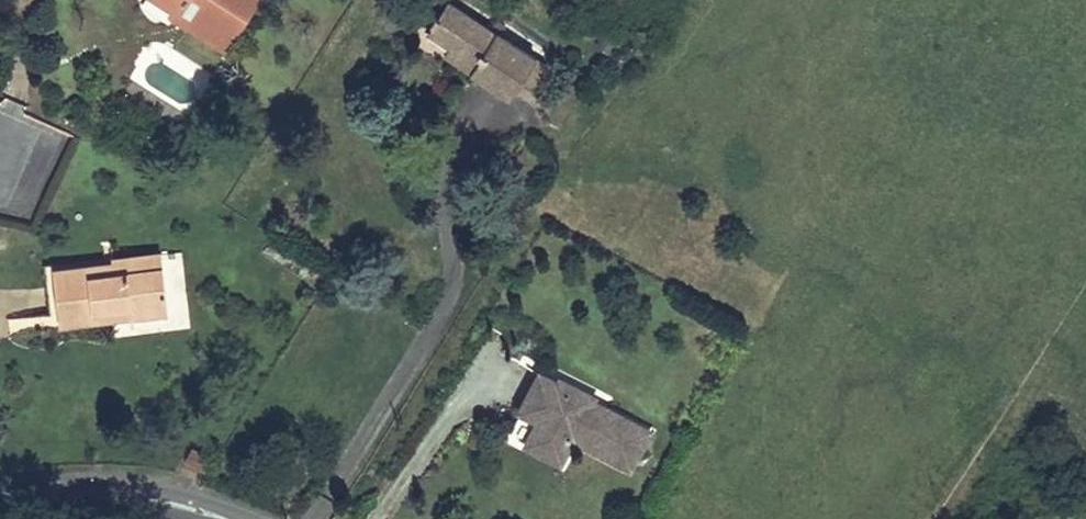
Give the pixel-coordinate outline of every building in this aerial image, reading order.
[(178,8),(184,0),(164,0),(178,8)] [(201,1),(186,23),(227,48),(258,0),(200,0),(201,1)] [(533,59),(450,4),(428,34),(461,53),(456,61),(509,97),(515,88),(533,59)] [(554,73),(533,59),(515,88),(533,100),(554,73)] [(170,311),(162,255),(113,260),(111,263),(54,272),(61,314),(132,307),(133,315),(170,311)] [(60,315),(54,272),(45,273),(50,315),(60,315)] [(133,315),(132,307),(60,315),(61,324),(133,315)] [(558,370),(540,359),(523,387),(541,398),(526,422),(559,442),(569,425),(625,459),(646,423),(591,391),(589,389),(584,398),(568,388),(571,383),(558,370)] [(594,387),(560,366),(558,370),(571,383),(568,388),(584,398),(589,389),(591,391),(594,387)] [(559,442),(526,422),(522,428),(555,448),(559,442)] [(214,458),(192,447),(185,462),(206,472),(214,458)]
